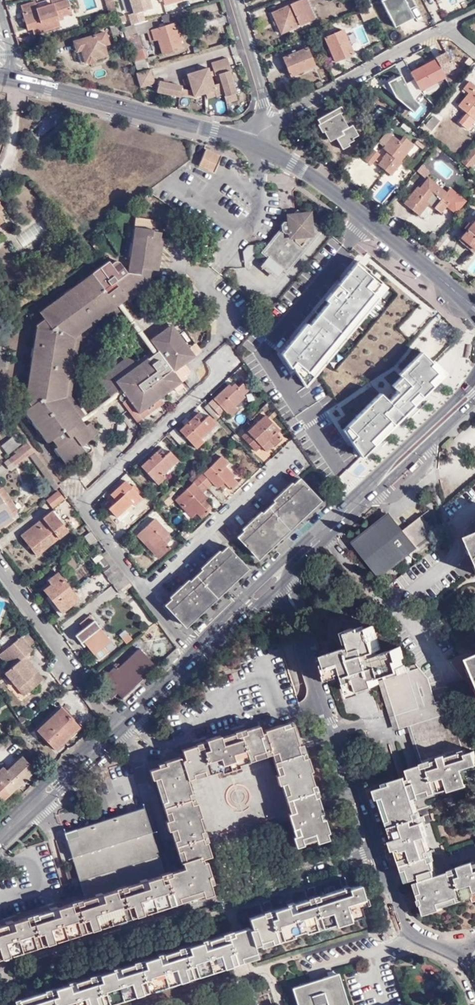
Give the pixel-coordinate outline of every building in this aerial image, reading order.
[(32,28),(34,33),(60,25),(58,21),(58,17),(63,16),(72,13),(68,0),(45,0),(35,3),(35,2),(21,6),(23,12),(22,13),(25,23),(30,22),(32,28)] [(117,10),(116,7),(115,5),(114,0),(111,0),(106,2),(109,12),(117,10)] [(145,21),(142,11),(152,8),(149,0),(130,0),(134,13),(129,15),(132,25),(135,24),(145,21)] [(300,1),(309,21),(315,19),(307,0),(302,0),(300,1)] [(390,20),(409,10),(406,2),(409,0),(381,0),(390,20)] [(309,21),(300,1),(272,13),(281,34),(309,21)] [(177,23),(173,12),(161,16),(164,26),(174,23),(177,23)] [(135,24),(138,35),(147,32),(154,30),(150,19),(145,21),(135,24)] [(113,35),(124,32),(122,28),(120,23),(110,26),(113,35)] [(174,23),(164,26),(154,30),(147,32),(150,42),(158,40),(162,54),(182,48),(180,41),(183,40),(180,29),(176,29),(174,23)] [(138,72),(158,66),(155,56),(146,59),(138,35),(135,24),(132,25),(124,27),(127,38),(129,37),(134,52),(132,53),(138,72)] [(353,53),(342,30),(324,37),(334,61),(353,53)] [(109,44),(106,32),(74,41),(77,51),(82,50),(85,62),(107,56),(104,45),(109,44)] [(314,66),(306,48),(283,57),(291,76),(314,66)] [(457,70),(447,51),(434,57),(435,59),(444,76),(457,70)] [(212,63),(213,69),(215,75),(219,74),(230,71),(231,70),(228,58),(212,63)] [(420,89),(444,76),(435,59),(412,72),(415,79),(420,89)] [(193,91),(194,97),(204,94),(202,87),(200,87),(196,74),(198,74),(209,70),(209,68),(188,74),(189,78),(190,83),(193,91)] [(271,83),(287,78),(284,68),(268,72),(271,83)] [(136,73),(140,88),(147,86),(155,83),(151,69),(136,73)] [(202,87),(204,94),(216,90),(214,85),(212,76),(209,70),(198,74),(202,87)] [(236,93),(230,71),(219,74),(222,82),(225,93),(226,96),(225,97),(227,103),(237,100),(236,93)] [(407,83),(403,75),(388,82),(396,99),(414,112),(419,106),(415,101),(421,93),(420,89),(415,79),(407,83)] [(155,83),(147,86),(158,89),(157,92),(180,97),(181,95),(182,90),(183,86),(169,83),(164,82),(160,81),(155,83)] [(470,81),(462,90),(467,95),(458,106),(467,112),(459,122),(467,128),(474,119),(474,85),(470,81)] [(214,85),(216,90),(217,91),(215,92),(217,95),(225,93),(222,82),(218,84),(214,85)] [(352,124),(351,125),(348,126),(343,117),(346,116),(341,106),(316,119),(329,142),(336,138),(342,149),(349,145),(348,142),(354,140),(353,138),(358,135),(352,124)] [(431,129),(439,120),(433,115),(426,125),(431,129)] [(383,148),(387,151),(390,153),(385,159),(383,158),(379,164),(391,174),(401,161),(400,160),(413,144),(403,137),(399,141),(393,136),(383,148)] [(333,156),(340,152),(334,141),(326,146),(333,156)] [(460,163),(468,169),(474,161),(474,150),(472,148),(460,163)] [(371,164),(379,154),(373,149),(365,158),(371,164)] [(214,172),(221,157),(205,150),(198,166),(214,172)] [(390,153),(387,151),(382,157),(383,158),(385,159),(390,153)] [(416,171),(426,179),(428,178),(429,177),(427,176),(430,172),(421,165),(416,171)] [(438,202),(434,208),(440,213),(448,204),(441,199),(446,193),(428,178),(426,179),(419,188),(417,187),(404,203),(418,215),(428,204),(426,201),(430,196),(438,202)] [(385,200),(391,184),(382,181),(376,197),(385,200)] [(428,204),(434,208),(438,202),(430,196),(426,201),(428,204)] [(267,257),(283,271),(286,274),(322,230),(311,220),(309,221),(309,219),(304,214),(302,215),(302,213),(298,209),(294,213),(294,216),(292,216),(290,218),(291,221),(284,221),(282,225),(282,231),(279,231),(272,239),(274,241),(270,245),(268,243),(261,252),(267,257)] [(471,225),(468,223),(464,227),(466,229),(461,236),(474,248),(474,219),(471,225)] [(13,236),(20,247),(44,232),(37,221),(13,236)] [(116,306),(117,305),(121,303),(126,298),(149,282),(150,276),(146,275),(148,269),(158,270),(160,253),(153,252),(154,246),(159,246),(159,241),(161,232),(152,231),(153,229),(134,226),(127,272),(114,281),(113,279),(111,278),(108,278),(106,280),(106,283),(106,284),(108,286),(103,289),(93,275),(40,314),(43,319),(40,321),(28,404),(30,407),(26,410),(50,442),(52,440),(57,447),(68,463),(84,452),(87,453),(89,452),(91,450),(91,447),(87,442),(96,436),(87,425),(85,427),(82,423),(80,420),(82,418),(67,397),(76,339),(117,308),(116,306)] [(153,252),(160,253),(162,241),(159,241),(159,246),(154,246),(153,252)] [(257,244),(249,244),(244,250),(245,263),(258,249),(257,244)] [(276,279),(283,271),(267,257),(260,266),(276,279)] [(370,271),(357,261),(345,276),(347,277),(336,291),(333,289),(325,300),(327,302),(308,325),(305,323),(300,330),(302,332),(296,339),(294,337),(290,342),(291,343),(289,345),(288,344),(280,353),(290,367),(291,366),(305,387),(325,363),(319,357),(382,282),(369,272),(370,271)] [(40,314),(93,275),(91,272),(38,312),(40,314)] [(345,276),(333,289),(336,291),(347,277),(345,276)] [(149,282),(126,298),(129,301),(151,284),(149,282)] [(388,288),(382,282),(319,357),(325,363),(388,288)] [(117,305),(154,354),(157,352),(121,303),(117,305)] [(82,418),(85,416),(71,396),(80,340),(119,311),(117,308),(76,339),(67,397),(82,418)] [(28,404),(40,321),(36,324),(25,400),(28,404)] [(157,352),(154,354),(148,358),(145,355),(135,363),(130,356),(98,379),(111,397),(121,389),(124,393),(119,396),(119,399),(120,401),(122,403),(123,403),(125,402),(129,400),(139,414),(162,397),(172,389),(175,394),(184,387),(181,383),(186,379),(184,377),(190,372),(184,364),(195,356),(172,324),(150,340),(158,351),(157,352)] [(228,373),(242,362),(232,350),(218,361),(228,373)] [(380,393),(343,429),(361,457),(442,377),(430,365),(432,362),(421,352),(399,374),(401,377),(392,385),(397,391),(387,400),(380,393)] [(432,362),(430,365),(442,377),(446,373),(434,361),(432,362)] [(229,384),(207,404),(219,416),(225,411),(230,416),(237,409),(235,406),(245,396),(243,395),(248,389),(242,383),(238,387),(234,383),(231,386),(229,384)] [(121,389),(111,397),(85,416),(82,418),(80,420),(82,423),(119,396),(124,393),(121,389)] [(166,403),(162,397),(139,414),(129,400),(125,402),(123,403),(139,424),(166,403)] [(50,442),(26,410),(24,412),(47,444),(50,442)] [(201,437),(216,423),(208,415),(204,419),(198,413),(180,430),(196,448),(204,440),(201,437)] [(266,428),(272,422),(266,415),(242,436),(255,451),(261,446),(266,451),(281,438),(277,434),(276,432),(272,434),(266,428)] [(280,431),(272,422),(266,428),(272,434),(276,432),(277,434),(280,431)] [(91,423),(87,425),(96,436),(98,434),(91,423)] [(22,442),(16,435),(2,445),(8,453),(22,442)] [(29,454),(48,480),(52,477),(27,441),(23,444),(25,447),(10,459),(15,465),(29,454)] [(66,465),(68,463),(57,447),(54,449),(66,465)] [(162,473),(177,459),(170,451),(166,455),(162,451),(158,455),(155,452),(142,466),(157,484),(165,476),(162,473)] [(198,478),(208,488),(213,483),(217,488),(221,485),(224,488),(227,486),(231,490),(238,484),(233,478),(235,477),(225,467),(229,464),(222,456),(198,478)] [(48,480),(55,489),(59,486),(52,477),(48,480)] [(203,493),(208,488),(198,478),(175,499),(182,507),(186,504),(195,514),(197,512),(202,517),(208,512),(204,508),(209,504),(205,500),(207,498),(203,493)] [(256,557),(318,498),(300,479),(287,491),(284,489),(279,494),(281,496),(256,520),(254,518),(248,522),(250,525),(237,537),(256,557)] [(132,503),(135,506),(143,498),(125,480),(110,494),(112,496),(108,500),(104,504),(116,518),(132,503)] [(0,487),(0,497),(14,518),(17,510),(3,487),(0,487)] [(53,507),(64,498),(58,490),(47,499),(53,507)] [(0,497),(0,528),(14,518),(0,497)] [(144,516),(135,506),(132,503),(116,518),(119,520),(125,515),(134,526),(144,516)] [(191,517),(195,514),(186,504),(182,507),(191,517)] [(56,523),(59,520),(51,510),(48,513),(56,523)] [(68,531),(59,520),(56,523),(48,513),(25,531),(35,544),(31,547),(37,555),(68,531)] [(427,524),(428,523),(422,515),(401,532),(388,514),(354,542),(375,567),(427,524)] [(137,534),(145,543),(147,540),(156,550),(158,548),(164,554),(171,548),(166,543),(170,539),(167,536),(169,533),(154,518),(137,534)] [(432,529),(428,523),(427,524),(375,567),(381,575),(394,564),(432,535),(432,532),(432,529)] [(21,534),(31,547),(35,544),(25,531),(21,534)] [(92,531),(88,534),(98,549),(103,546),(92,531)] [(147,540),(145,543),(159,558),(164,554),(158,548),(156,550),(147,540)] [(103,546),(98,549),(101,553),(100,554),(103,557),(108,553),(103,546)] [(183,625),(245,566),(227,547),(214,559),(212,556),(207,561),(209,564),(183,588),(181,585),(175,590),(178,593),(166,605),(183,625)] [(111,566),(115,563),(108,553),(103,557),(99,559),(104,565),(109,562),(111,566)] [(101,568),(104,572),(111,566),(109,562),(104,565),(101,568)] [(104,572),(107,577),(119,568),(115,563),(111,566),(104,572)] [(107,577),(113,584),(114,583),(124,575),(119,568),(107,577)] [(57,572),(50,577),(53,580),(48,584),(43,589),(61,612),(77,599),(57,572)] [(118,590),(129,582),(124,575),(114,583),(118,590)] [(75,635),(81,643),(84,641),(87,644),(94,654),(110,641),(90,615),(79,623),(84,628),(75,635)] [(301,716),(300,712),(299,705),(303,703),(308,700),(311,695),(314,689),(311,678),(295,629),(291,626),(284,620),(279,624),(277,630),(277,636),(295,694),(282,652),(277,636),(248,645),(249,647),(236,651),(240,664),(211,674),(212,679),(200,682),(204,696),(175,706),(176,710),(167,713),(170,732),(167,733),(163,733),(158,731),(155,729),(152,727),(148,729),(143,734),(140,736),(145,741),(148,744),(153,746),(159,749),(165,750),(168,751),(173,751),(182,749),(205,742),(239,732),(257,726),(260,734),(264,733),(263,729),(281,724),(280,722),(301,716)] [(401,646),(377,653),(377,652),(382,651),(374,625),(367,627),(366,624),(353,628),(356,639),(353,640),(355,645),(328,653),(331,661),(328,662),(331,671),(342,668),(343,671),(349,669),(353,682),(352,682),(353,686),(365,683),(366,686),(378,682),(393,729),(407,725),(447,713),(442,700),(435,703),(427,679),(420,669),(409,672),(407,664),(404,664),(403,660),(405,660),(401,646)] [(356,639),(353,628),(348,629),(351,641),(353,640),(356,639)] [(125,631),(118,635),(124,644),(131,640),(125,631)] [(22,637),(29,646),(33,643),(26,634),(22,637)] [(29,646),(22,637),(21,636),(0,653),(0,655),(9,667),(15,662),(16,663),(5,673),(24,696),(44,680),(36,672),(32,675),(20,660),(29,652),(32,650),(29,646)] [(117,693),(122,698),(156,666),(139,648),(128,658),(126,656),(97,683),(111,698),(117,693)] [(32,656),(29,652),(20,660),(32,675),(36,672),(27,660),(32,656)] [(342,668),(331,671),(329,672),(331,678),(344,675),(343,671),(342,668)] [(365,683),(353,686),(351,687),(353,695),(367,691),(366,686),(365,683)] [(69,732),(76,725),(61,708),(38,730),(56,749),(64,741),(59,736),(66,729),(69,732)] [(407,725),(419,765),(417,765),(418,767),(409,770),(412,779),(407,781),(406,777),(390,782),(391,785),(375,790),(378,799),(380,798),(389,827),(393,840),(391,840),(394,850),(396,849),(402,866),(404,873),(407,882),(420,878),(420,880),(414,882),(419,898),(417,898),(420,906),(422,906),(425,915),(442,910),(441,908),(464,900),(474,897),(474,901),(474,864),(474,862),(460,866),(460,867),(454,869),(449,871),(450,872),(437,876),(435,870),(436,869),(433,861),(434,861),(433,856),(432,857),(430,850),(429,850),(425,836),(427,835),(423,821),(421,822),(420,817),(414,799),(418,797),(419,799),(437,793),(448,790),(449,792),(468,786),(467,784),(474,782),(474,752),(474,750),(467,752),(466,748),(459,750),(447,713),(407,725)] [(273,762),(305,752),(302,744),(301,740),(296,741),(292,724),(282,727),(281,724),(263,729),(264,733),(260,734),(257,726),(239,732),(248,761),(271,754),(273,762)] [(79,727),(76,725),(69,732),(66,729),(59,736),(64,741),(79,727)] [(248,761),(239,732),(205,742),(207,749),(212,767),(214,771),(220,770),(221,772),(238,767),(237,764),(248,761)] [(36,752),(40,748),(33,741),(29,745),(36,752)] [(191,778),(214,771),(212,767),(207,749),(205,742),(182,749),(184,756),(186,763),(182,764),(180,757),(156,764),(157,767),(153,768),(151,769),(164,812),(170,810),(194,803),(187,780),(191,778)] [(285,799),(317,790),(315,785),(313,785),(309,772),(312,772),(307,756),(306,756),(305,752),(273,762),(278,775),(274,776),(277,785),(281,784),(285,799)] [(35,769),(23,756),(0,777),(0,800),(1,801),(35,769)] [(208,842),(287,819),(277,785),(274,776),(268,758),(238,767),(221,772),(190,782),(208,842)] [(130,763),(102,771),(104,781),(92,785),(96,799),(70,808),(70,811),(58,815),(61,824),(64,832),(72,860),(63,863),(69,883),(54,834),(49,818),(44,823),(40,826),(45,832),(61,886),(48,841),(46,833),(39,827),(9,854),(14,876),(5,879),(2,875),(0,875),(0,919),(180,862),(176,850),(173,839),(164,812),(151,769),(140,773),(163,843),(166,853),(158,855),(152,837),(143,808),(133,774),(130,763)] [(315,844),(328,840),(327,834),(328,833),(324,819),(326,819),(324,812),(322,813),(319,804),(317,797),(319,796),(317,790),(285,799),(288,811),(287,813),(294,836),(292,837),(295,848),(303,845),(303,843),(314,840),(315,844)] [(199,821),(194,803),(170,810),(164,812),(173,839),(176,850),(182,848),(205,841),(201,827),(199,821)] [(207,850),(205,841),(182,848),(176,850),(180,862),(182,869),(163,874),(170,895),(173,905),(197,898),(202,896),(203,897),(212,894),(211,890),(208,879),(211,878),(205,862),(202,863),(201,858),(209,855),(207,850)] [(129,918),(173,905),(170,895),(163,874),(153,878),(145,880),(145,879),(138,880),(139,882),(120,888),(129,918)] [(359,885),(348,888),(347,886),(342,887),(342,888),(333,891),(326,893),(317,896),(317,895),(311,896),(307,898),(307,900),(294,904),(293,903),(286,905),(287,906),(272,910),(272,909),(267,910),(262,912),(262,913),(248,918),(251,929),(249,930),(248,927),(240,929),(237,930),(233,931),(227,933),(221,934),(221,936),(210,939),(209,938),(201,941),(201,942),(188,946),(187,945),(182,946),(177,948),(178,949),(164,953),(164,952),(156,955),(157,956),(143,959),(137,960),(132,961),(132,963),(120,967),(113,969),(99,974),(98,972),(93,974),(87,975),(88,977),(75,981),(74,980),(68,982),(68,983),(54,988),(54,987),(48,988),(43,990),(44,991),(32,995),(27,997),(19,999),(18,998),(13,999),(15,1004),(10,1004),(104,1004),(147,991),(192,978),(230,965),(236,963),(245,960),(251,959),(257,956),(254,946),(261,944),(262,946),(277,942),(293,937),(292,934),(304,930),(305,933),(321,928),(334,924),(335,926),(350,922),(349,919),(362,916),(359,907),(367,904),(365,897),(363,897),(359,885)] [(85,932),(129,918),(120,888),(101,894),(101,892),(94,894),(94,896),(88,898),(85,899),(76,902),(82,922),(85,932)] [(40,946),(85,932),(82,922),(76,902),(63,906),(56,908),(56,906),(49,908),(50,910),(39,913),(30,916),(36,935),(40,946)] [(40,946),(36,935),(30,916),(17,920),(12,922),(11,920),(5,922),(5,924),(0,926),(0,958),(40,946)] [(298,1004),(348,1004),(337,973),(293,988),(298,1004)] [(242,1000),(255,997),(251,984),(238,988),(242,1000)] [(255,997),(242,1000),(227,1004),(257,1004),(255,997)]
